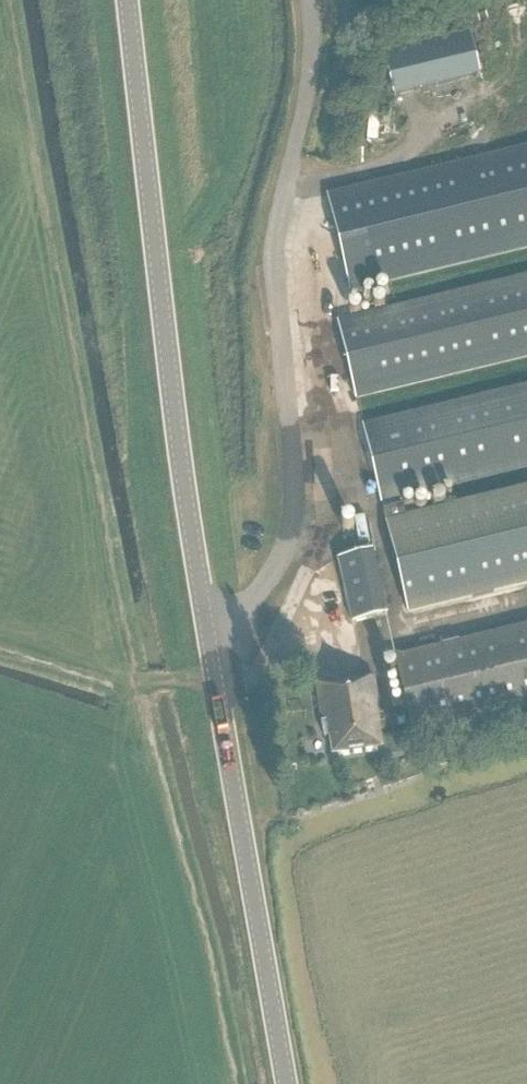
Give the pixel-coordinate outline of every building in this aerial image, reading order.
[(469,34),(383,54),(393,96),(479,75),(469,34)] [(327,195),(350,291),(526,248),(526,147),(327,195)] [(357,399),(526,358),(526,275),(338,321),(357,399)] [(381,502),(526,467),(526,386),(363,426),(381,502)] [(405,519),(402,506),(383,511),(406,613),(526,584),(526,490),(405,519)] [(337,559),(351,623),(385,616),(372,552),(337,559)] [(398,675),(410,727),(411,727),(413,737),(526,710),(526,624),(394,656),(398,675)] [(381,724),(374,679),(355,682),(355,678),(316,684),(324,738),(329,737),(332,755),(381,748),(378,724),(381,724)]
